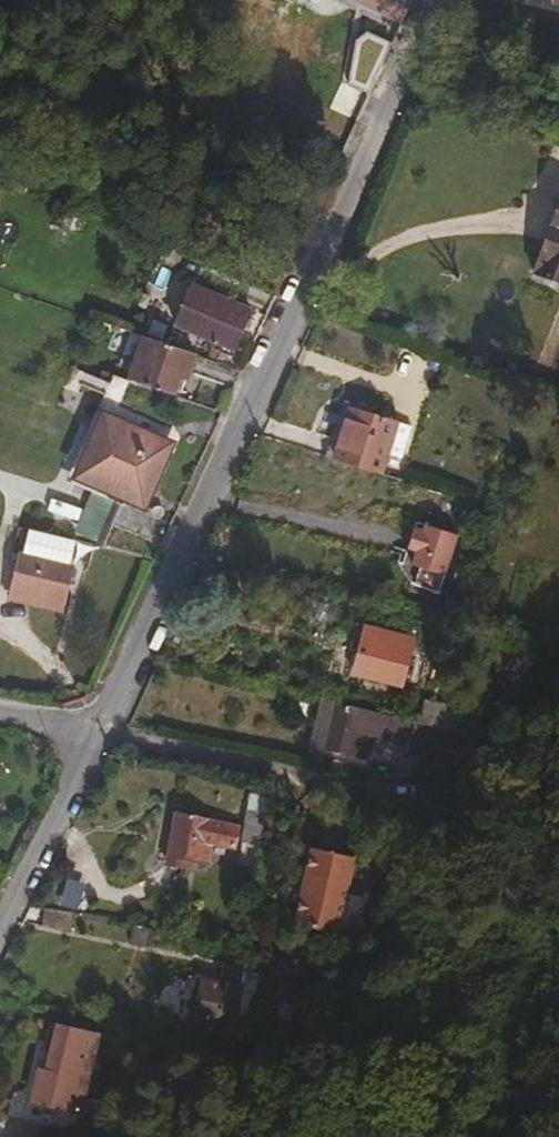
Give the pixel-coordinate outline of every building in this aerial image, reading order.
[(544,284),(558,289),(558,227),(544,284)] [(229,346),(247,308),(191,283),(174,321),(229,346)] [(181,400),(195,356),(150,343),(137,386),(181,400)] [(393,453),(401,419),(357,408),(343,461),(388,472),(393,453)] [(148,509),(177,445),(116,417),(107,438),(101,435),(91,457),(96,460),(87,481),(129,501),(107,549),(148,560),(170,517),(168,513),(164,509),(151,511),(148,509)] [(410,457),(418,424),(401,419),(393,453),(410,457)] [(90,495),(79,527),(98,534),(110,502),(90,495)] [(409,603),(424,525),(400,520),(390,577),(374,575),(371,596),(409,603)] [(73,566),(79,542),(33,531),(27,554),(73,566)] [(63,603),(73,566),(27,554),(17,592),(63,603)] [(63,603),(17,592),(14,601),(60,613),(63,603)] [(395,691),(404,651),(362,642),(353,681),(395,691)] [(357,760),(363,735),(401,744),(407,723),(328,703),(318,752),(357,760)] [(446,734),(450,717),(415,709),(411,724),(446,734)] [(262,846),(270,814),(251,811),(243,842),(262,846)] [(212,845),(215,830),(231,833),(233,826),(177,814),(167,856),(187,860),(207,864),(212,845)] [(234,850),(239,827),(233,826),(231,833),(215,830),(212,845),(234,850)] [(337,936),(356,861),(311,850),(292,925),(337,936)] [(185,868),(187,860),(167,856),(166,864),(185,868)] [(73,932),(76,915),(49,910),(45,927),(73,932)] [(148,945),(151,928),(136,925),(134,943),(148,945)] [(243,988),(246,972),(225,968),(222,985),(243,988)] [(235,1026),(243,988),(222,985),(202,981),(195,1019),(235,1026)] [(291,1027),(306,990),(288,983),(273,1019),(291,1027)] [(85,1097),(99,1036),(58,1028),(48,1074),(41,1074),(34,1106),(73,1114),(80,1094),(85,1097)] [(81,1116),(85,1097),(80,1094),(73,1114),(81,1116)]
